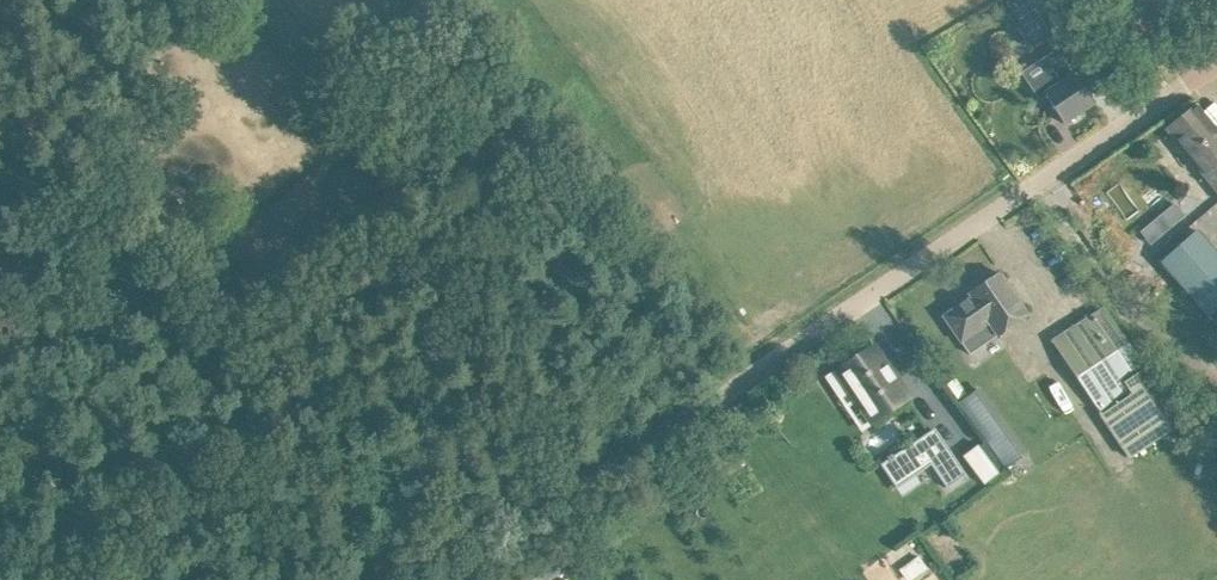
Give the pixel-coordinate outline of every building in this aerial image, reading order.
[(1006,3),(1021,27),(1018,29),(1031,48),(1031,47),(1053,33),(1041,15),(1040,14),(1037,16),(1027,0),(1010,0),(1006,3)] [(1044,94),(1064,123),(1094,103),(1074,73),(1057,48),(1039,60),(1048,74),(1032,84),(1040,97),(1044,94)] [(1202,110),(1197,104),(1166,129),(1216,191),(1216,106),(1213,101),(1202,110)] [(1172,200),(1137,229),(1149,244),(1184,214),(1172,200)] [(1216,311),(1216,258),(1216,257),(1216,258),(1193,232),(1159,262),(1181,288),(1208,319),(1216,311)] [(1028,314),(1000,273),(992,278),(991,276),(975,287),(976,289),(969,294),(971,297),(943,316),(969,354),(1028,314)] [(1053,341),(1130,458),(1180,425),(1144,370),(1144,369),(1104,308),(1053,341)] [(1208,319),(1216,330),(1216,311),(1208,319)] [(825,380),(835,394),(847,386),(870,421),(904,398),(870,349),(825,380)] [(1006,469),(1027,453),(1004,420),(983,435),(1006,469)] [(880,464),(896,488),(931,464),(946,487),(966,474),(935,427),(893,455),(892,454),(887,457),(888,458),(880,464)] [(978,444),(963,455),(984,484),(999,472),(978,444)] [(563,574),(552,555),(509,579),(510,579),(552,579),(563,574)]
